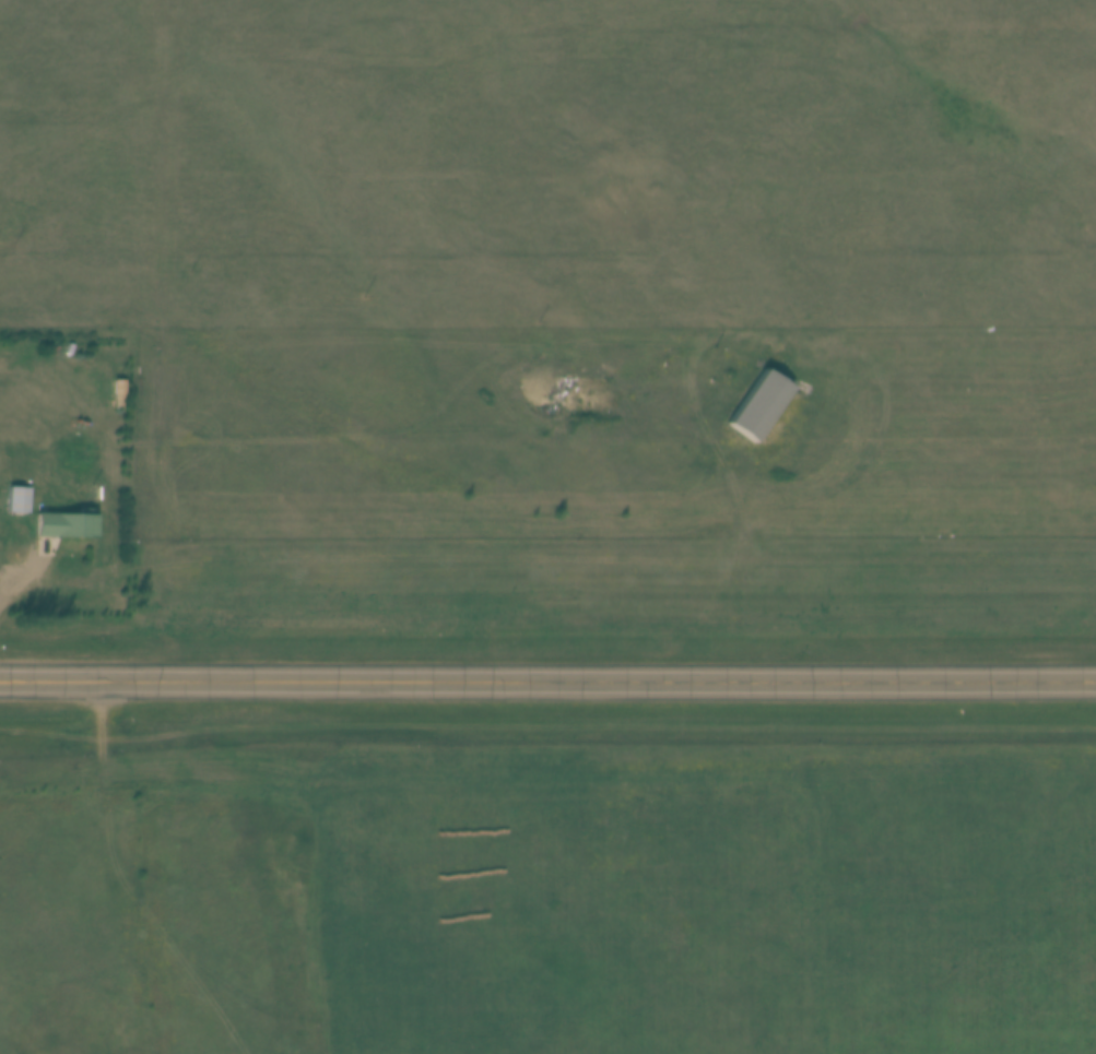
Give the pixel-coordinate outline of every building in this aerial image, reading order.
[(8,487),(27,487),(26,513),(7,513),(8,487)] [(36,512),(92,512),(92,538),(57,538),(57,535),(36,535),(36,512)]
